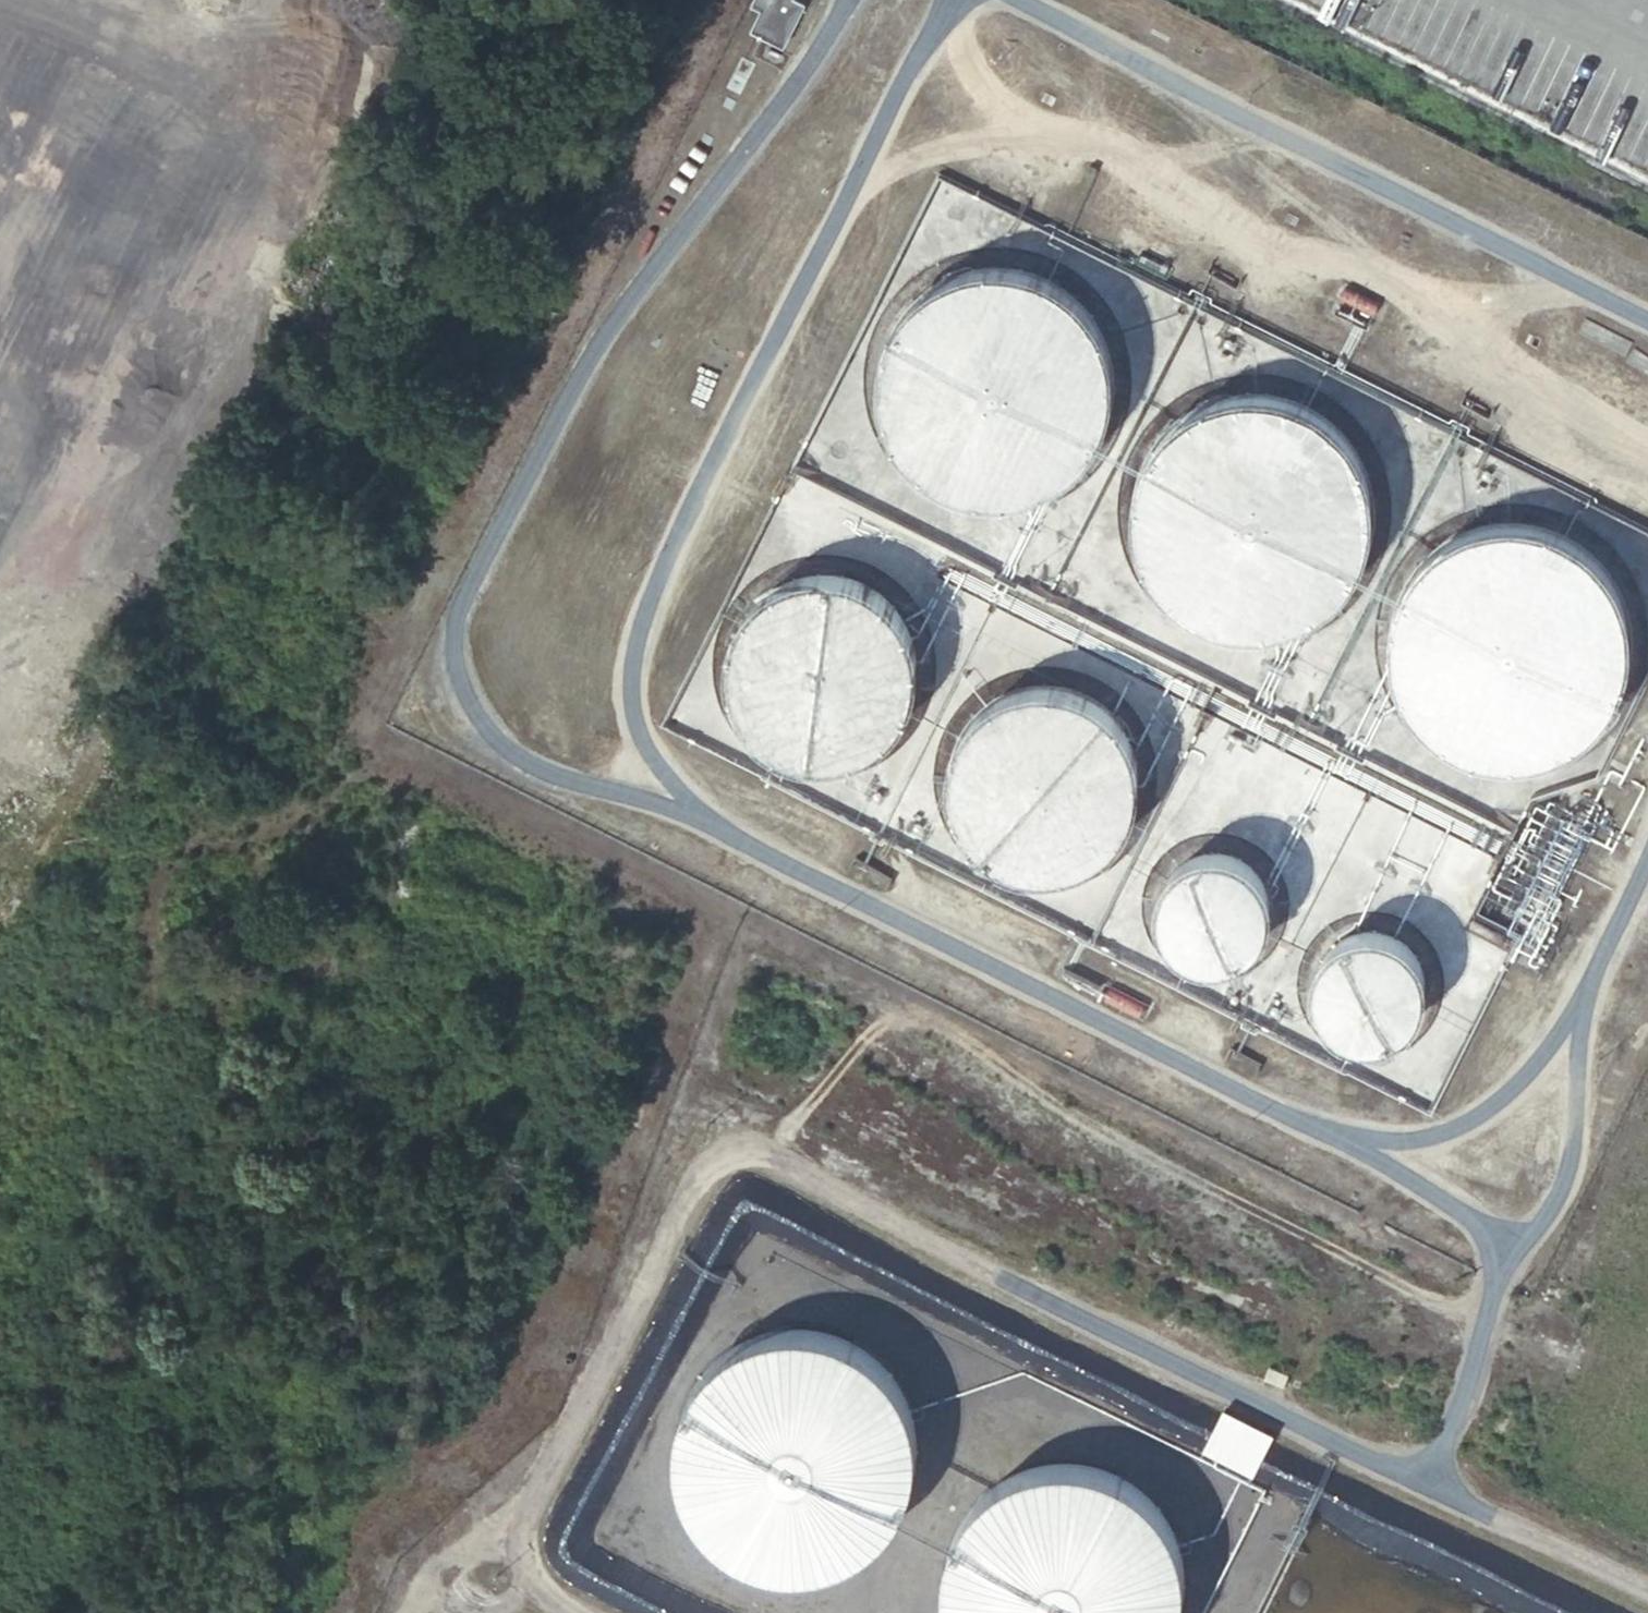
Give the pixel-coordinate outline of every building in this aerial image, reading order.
[(758,4),(767,9),(757,29),(788,45),(810,3),(804,0),(760,0),(758,4)] [(979,250),(961,255),(943,262),(927,271),(912,282),(899,296),(888,311),(879,327),(872,345),(868,363),(867,385),(868,401),(872,419),(878,437),(887,454),(898,469),(911,483),(925,494),(942,504),(959,511),(977,516),(996,518),(1015,517),(1033,514),(1051,508),(1068,500),(1084,490),(1098,478),(1110,463),(1120,447),(1128,430),(1133,412),(1136,394),(1136,375),(1133,356),(1128,338),(1121,321),(1111,305),(1099,290),(1085,278),(1070,267),(1053,259),(1035,253),(1017,249),(998,249),(979,250)] [(1275,376),(1255,375),(1246,376),(1227,379),(1209,385),(1183,398),(1168,410),(1155,424),(1143,439),(1134,456),(1127,474),(1123,492),(1122,512),(1123,531),(1127,549),(1133,567),(1142,584),(1153,600),(1167,614),(1182,626),(1198,636),(1216,643),(1234,648),(1253,650),(1272,649),(1291,646),(1310,640),(1327,632),(1343,621),(1357,609),(1370,594),(1380,578),(1388,560),(1393,542),(1396,523),(1396,504),(1394,485),(1388,467),(1381,449),(1371,433),(1359,418),(1344,405),(1329,394),(1312,386),(1293,380),(1275,376)] [(1503,505),(1484,508),(1466,514),(1449,522),(1433,533),(1418,545),(1406,560),(1396,576),(1388,594),(1382,612),(1379,631),(1379,650),(1382,669),(1387,688),(1395,705),(1405,722),(1417,737),(1431,749),(1447,760),(1464,769),(1482,775),(1501,778),(1520,779),(1539,777),(1558,773),(1576,766),(1593,756),(1608,745),(1621,731),(1633,715),(1642,698),(1647,682),(1647,602),(1643,587),(1634,570),(1623,554),(1609,540),(1594,528),(1578,519),(1560,511),(1541,506),(1522,504),(1503,505)] [(840,556),(825,555),(817,556),(801,558),(786,563),(772,570),(759,579),(747,589),(737,601),(728,615),(722,629),(717,644),(715,660),(715,668),(716,683),(719,699),(724,714),(732,728),(741,740),(752,752),(764,762),(777,770),(792,776),(807,780),(823,781),(839,781),(854,778),(869,773),(884,767),(897,758),(908,748),(919,736),(927,722),(934,708),(938,693),(940,677),(941,661),(939,646),(934,631),(928,616),(920,603),(910,591),(898,580),(883,570),(871,564),(856,559),(840,556)] [(1038,667),(1022,670),(1007,675),(993,681),(980,690),(968,701),(958,713),(950,726),(943,740),(939,755),(936,771),(936,787),(938,802),(942,818),(949,832),(957,845),(967,858),(979,868),(992,877),(1006,884),(1021,889),(1036,892),(1052,893),(1068,891),(1083,887),(1098,882),(1111,874),(1124,864),(1135,853),(1144,840),(1152,826),(1157,812),(1161,796),(1162,781),(1161,765),(1158,749),(1153,735),(1145,720),(1136,708),(1125,696),(1113,686),(1093,676),(1085,672),(1069,669),(1054,667),(1038,667)] [(1242,837),(1227,834),(1217,833),(1206,835),(1196,837),(1186,841),(1177,846),(1169,852),(1162,860),(1156,868),(1151,877),(1147,887),(1145,897),(1144,913),(1145,923),(1148,933),(1152,943),(1158,952),(1164,960),(1172,967),(1181,973),(1190,977),(1200,981),(1210,983),(1221,983),(1231,982),(1241,980),(1251,976),(1260,971),(1268,964),(1276,957),(1282,948),(1287,939),(1291,929),(1293,919),(1294,909),(1293,898),(1291,888),(1287,878),(1283,869),(1276,860),(1269,853),(1261,847),(1252,841),(1242,837)] [(1393,914),(1378,912),(1362,913),(1352,915),(1337,921),(1329,927),(1321,934),(1314,942),(1309,951),(1304,960),(1301,970),(1300,981),(1300,991),(1301,1002),(1304,1012),(1308,1021),(1314,1030),(1320,1038),(1328,1045),(1336,1051),(1346,1056),(1356,1059),(1366,1061),(1376,1061),(1387,1060),(1397,1058),(1407,1054),(1416,1049),(1424,1043),(1431,1035),(1437,1027),(1442,1018),(1446,1008),(1448,998),(1449,987),(1449,977),(1446,967),(1441,952),(1432,939),(1421,928),(1412,922),(1403,917),(1393,914)] [(903,1493),(911,1469),(915,1444),(913,1420),(913,1418),(905,1394),(893,1371),(876,1351),(856,1336),(832,1325),(807,1319),(781,1318),(756,1323),(748,1326),(732,1333),(711,1347),(693,1366),(680,1388),(671,1412),(668,1438),(670,1463),(677,1488),(690,1510),(707,1530),(727,1546),(750,1557),(755,1558),(775,1563),(801,1563),(826,1559),(850,1549),(872,1534),(889,1515),(903,1493)] [(1252,1470),(1273,1428),(1223,1403),(1202,1446),(1252,1470)] [(1180,1600),(1183,1574),(1182,1551),(1181,1549),(1174,1524),(1162,1502),(1145,1482),(1124,1467),(1101,1455),(1076,1450),(1050,1449),(1025,1454),(1016,1457),(1001,1463),(980,1478),(962,1497),(949,1519),(940,1543),(937,1568),(939,1594),(945,1612),(1175,1612),(1180,1600)]
